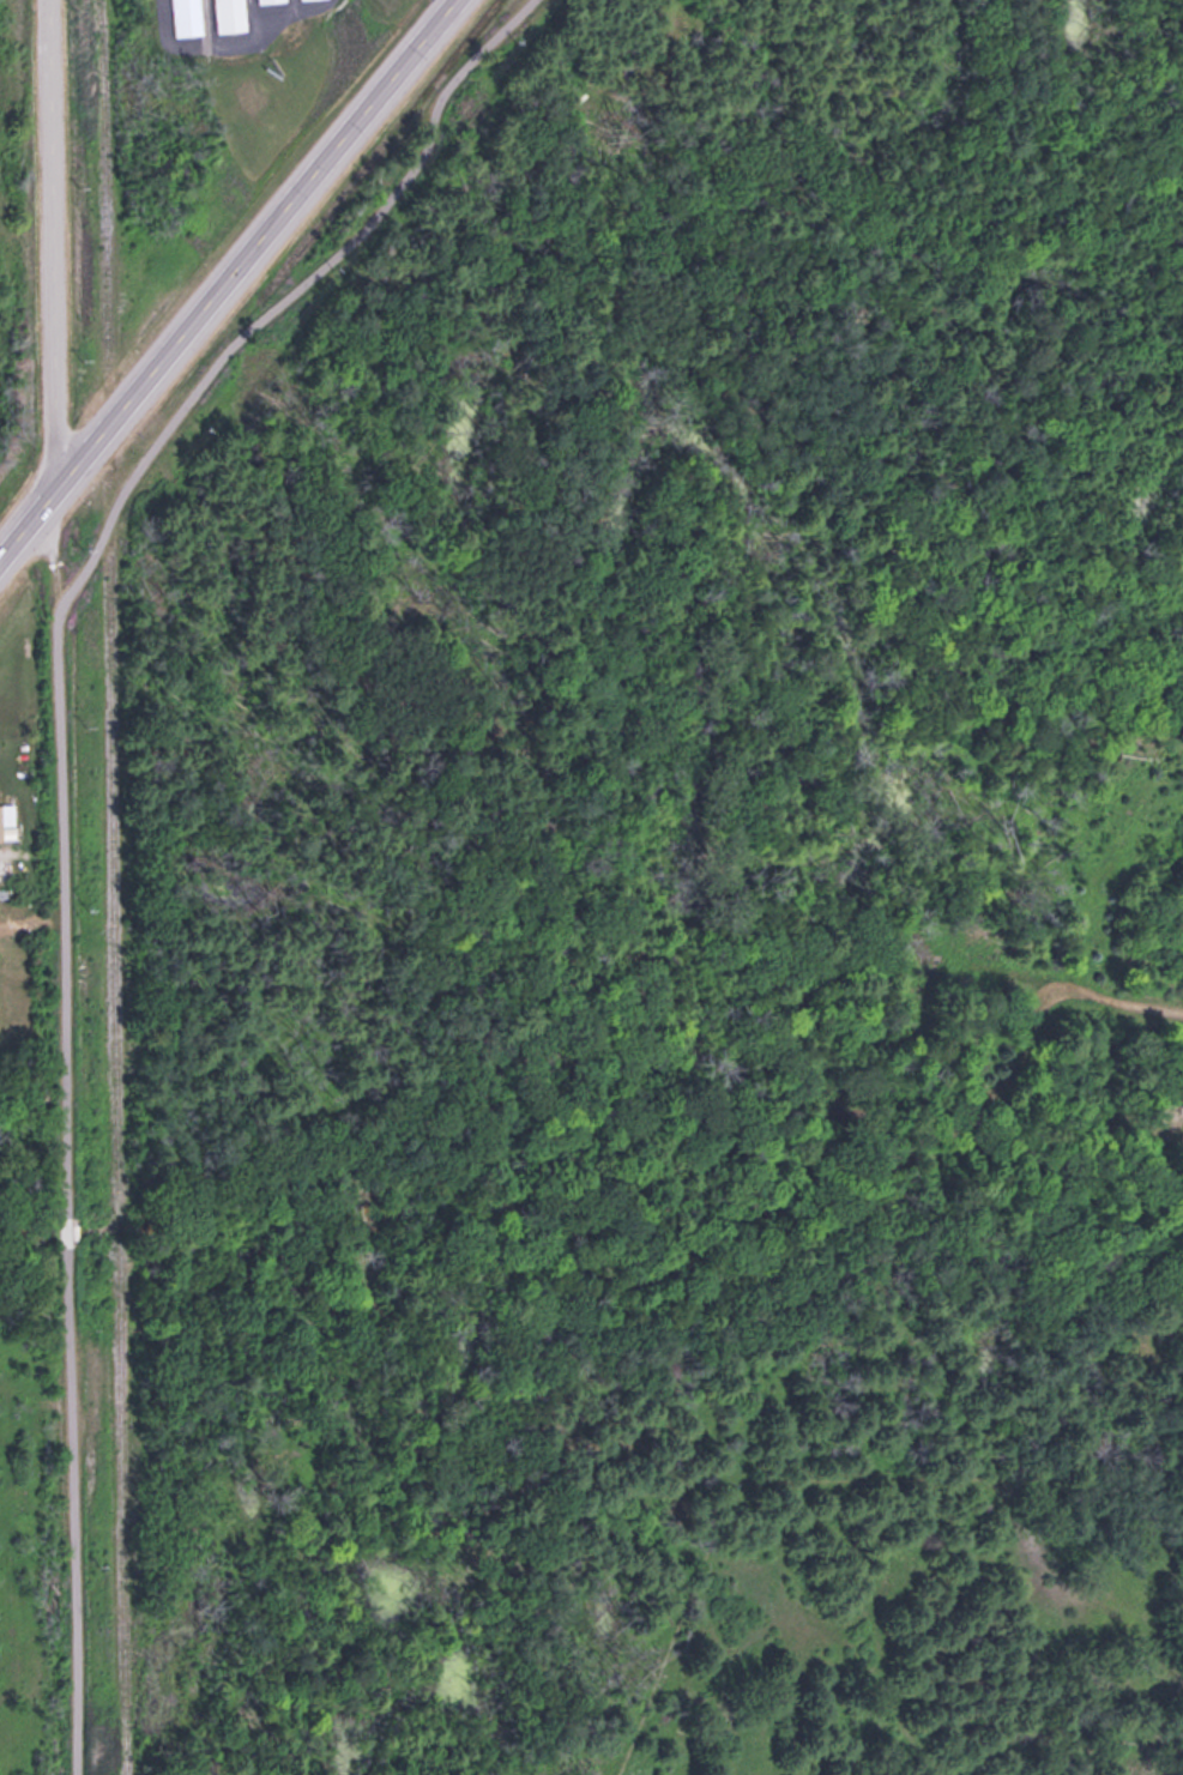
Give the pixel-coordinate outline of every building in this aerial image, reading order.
[(245,28),(243,0),(212,0),(214,30),(245,28)] [(0,855),(0,878),(11,878),(11,855),(0,855)]
